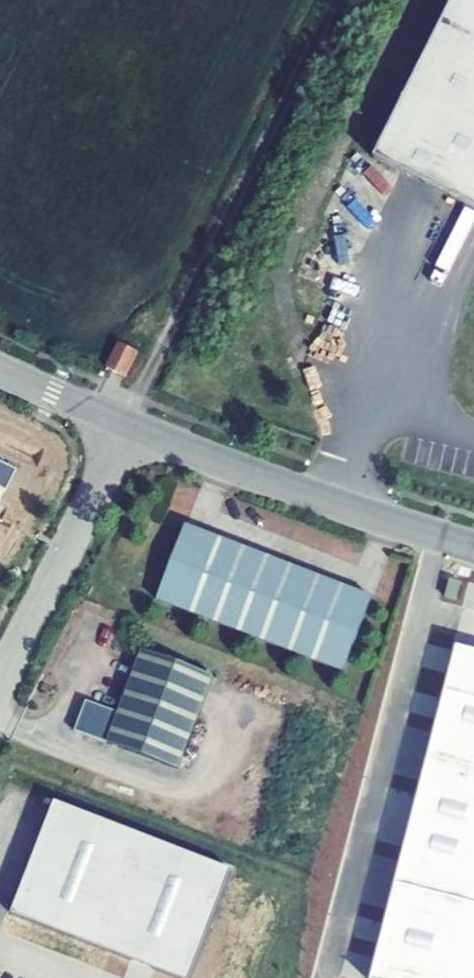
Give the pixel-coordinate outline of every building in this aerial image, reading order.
[(375,159),(473,208),(473,0),(454,0),(375,159)] [(137,353),(119,344),(106,368),(125,378),(137,353)] [(13,470),(0,464),(0,497),(13,470)] [(158,596),(343,672),(374,598),(189,522),(158,596)] [(213,675),(143,648),(118,715),(86,701),(75,732),(177,769),(213,675)] [(373,977),(473,977),(473,653),(458,648),(373,977)] [(2,911),(176,977),(180,977),(222,867),(45,799),(2,911)]
